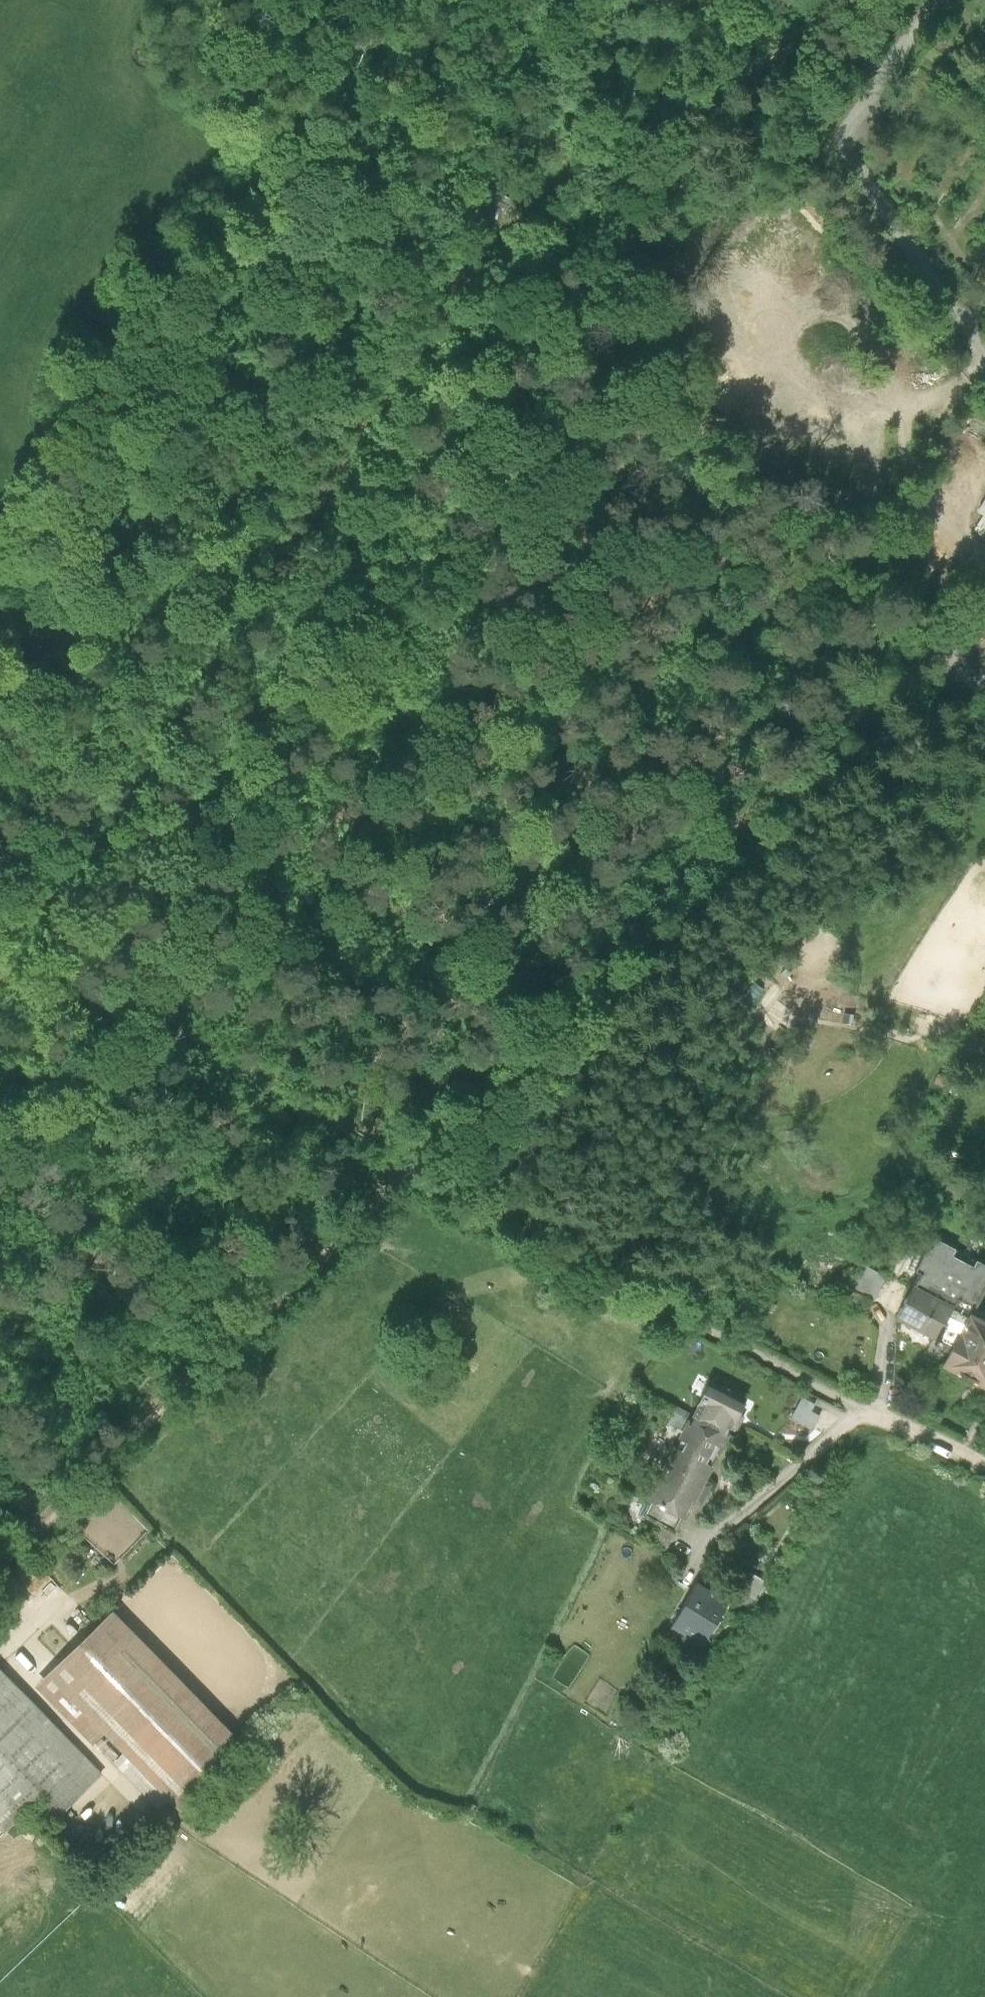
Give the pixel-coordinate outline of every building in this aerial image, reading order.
[(975,525),(984,531),(984,509),(975,525)] [(877,1294),(887,1274),(869,1265),(859,1285),(877,1294)] [(951,1314),(909,1291),(889,1326),(932,1349),(951,1314)] [(966,1321),(938,1377),(984,1400),(984,1330),(966,1321)] [(753,1394),(711,1373),(652,1492),(693,1513),(753,1394)] [(735,1591),(702,1573),(671,1628),(705,1646),(735,1591)] [(250,1737),(114,1600),(34,1679),(169,1816),(250,1737)] [(0,1662),(0,1830),(21,1851),(105,1770),(0,1662)]
